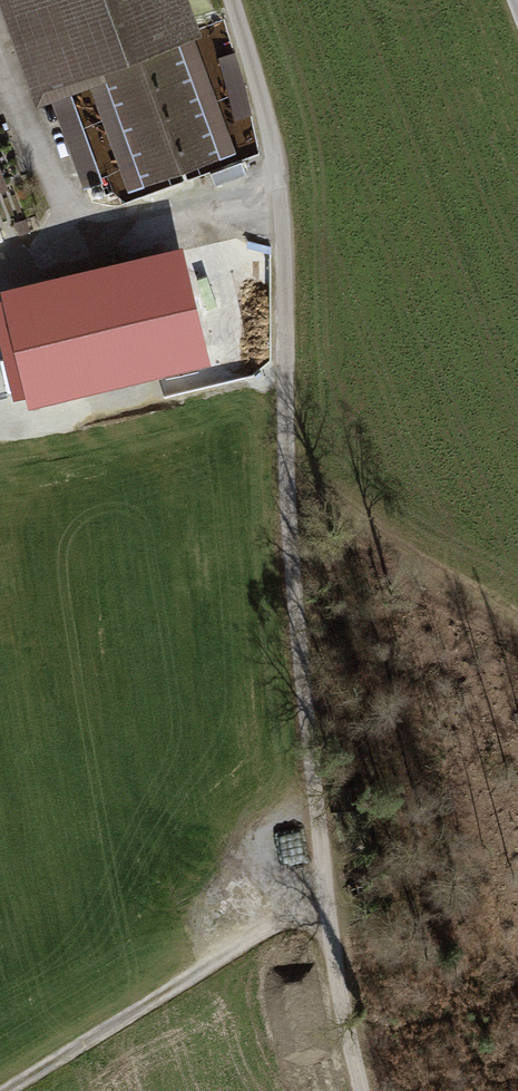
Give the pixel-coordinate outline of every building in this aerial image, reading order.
[(168,0),(3,0),(36,89),(101,65),(143,180),(217,153),(176,38),(181,36),(168,0)] [(184,249),(1,293),(29,410),(212,367),(184,249)]
